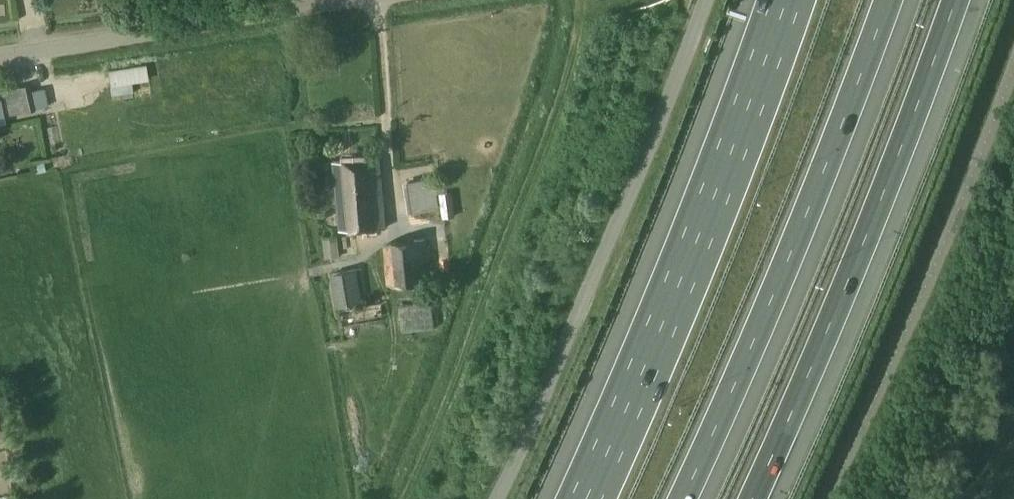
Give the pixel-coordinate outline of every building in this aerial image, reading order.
[(132,82),(149,79),(146,64),(108,70),(112,95),(133,92),(132,82)] [(41,81),(1,91),(7,115),(46,106),(41,81)] [(333,160),(340,229),(386,228),(379,158),(333,160)] [(413,186),(416,216),(441,214),(438,184),(413,186)] [(324,257),(338,255),(336,233),(321,235),(324,257)] [(391,241),(383,246),(387,284),(431,281),(427,238),(391,241)] [(357,268),(330,273),(336,306),(362,302),(357,268)] [(431,301),(398,303),(399,328),(433,327),(431,301)]
